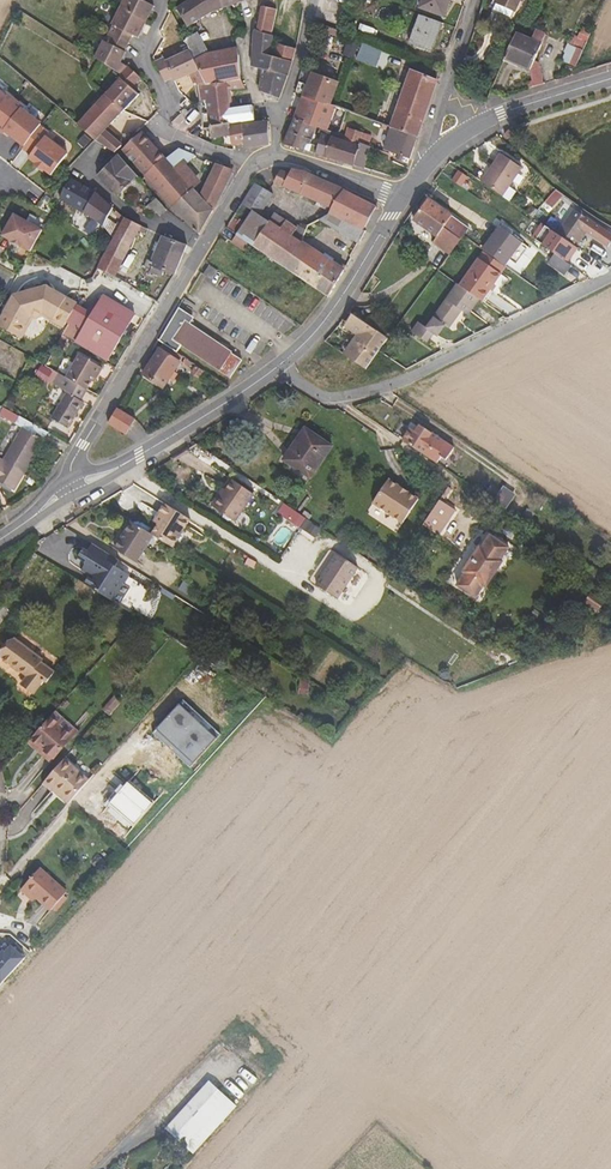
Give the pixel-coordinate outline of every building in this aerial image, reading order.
[(97,70),(116,82),(117,82),(124,75),(117,71),(122,59),(121,57),(129,42),(134,45),(150,12),(141,8),(144,0),(126,0),(127,0),(111,33),(112,34),(104,50),(102,49),(93,67),(97,70)] [(174,17),(187,33),(213,16),(226,10),(222,0),(195,0),(192,3),(174,17)] [(226,10),(230,9),(240,6),(250,2),(249,0),(222,0),(226,10)] [(419,14),(443,21),(450,0),(423,0),(419,14)] [(493,1),(490,0),(489,0),(481,18),(485,19),(486,17),(493,1)] [(493,1),(486,17),(506,26),(512,11),(516,12),(521,0),(497,0),(495,2),(493,1)] [(259,23),(254,33),(269,36),(271,29),(275,13),(266,10),(259,23)] [(506,26),(486,17),(485,19),(482,25),(501,34),(506,26)] [(432,54),(441,28),(418,21),(410,47),(432,54)] [(575,68),(590,34),(579,29),(571,46),(568,45),(561,61),(575,68)] [(340,36),(328,31),(326,37),(342,43),(344,38),(340,36)] [(260,97),(278,103),(291,66),(268,59),(270,52),(270,51),(272,37),(269,36),(254,33),(254,40),(253,48),(250,70),(263,72),(260,97)] [(530,46),(540,49),(544,38),(536,35),(530,46)] [(199,38),(189,48),(190,53),(197,64),(209,57),(199,38)] [(528,90),(542,86),(536,69),(531,69),(540,49),(530,46),(514,38),(501,64),(528,75),(531,85),(527,86),(528,90)] [(378,67),(384,50),(363,42),(357,59),(378,67)] [(268,59),(291,66),(296,51),(277,46),(275,53),(270,52),(268,59)] [(197,64),(190,53),(190,52),(168,64),(165,61),(158,65),(168,83),(176,80),(178,83),(192,75),(197,86),(200,85),(201,85),(207,85),(197,64)] [(236,53),(209,57),(197,64),(207,85),(241,82),(239,72),(236,53)] [(120,85),(130,93),(137,85),(124,75),(117,82),(120,85)] [(425,116),(437,84),(411,75),(392,131),(417,140),(425,116)] [(312,79),(302,100),(331,110),(339,89),(312,79)] [(241,82),(207,85),(201,85),(200,95),(200,101),(207,101),(207,128),(229,128),(230,124),(237,124),(255,124),(253,110),(231,112),(231,93),(245,93),(241,82)] [(122,117),(138,100),(135,98),(130,93),(120,85),(118,88),(104,103),(106,105),(122,117)] [(331,110),(302,100),(297,114),(293,124),(327,135),(336,112),(331,110)] [(113,160),(122,149),(107,135),(122,117),(106,105),(104,103),(75,132),(96,146),(100,149),(113,160)] [(174,119),(180,131),(195,124),(189,111),(174,119)] [(229,128),(207,128),(207,135),(210,136),(210,141),(233,139),(234,148),(243,148),(242,127),(237,127),(237,124),(230,124),(229,128)] [(327,135),(293,124),(283,148),(366,173),(372,153),(367,151),(361,149),(360,153),(342,147),(330,143),(331,137),(327,135)] [(242,127),(243,148),(243,149),(253,149),(268,149),(267,126),(242,127)] [(409,163),(417,140),(392,131),(384,128),(381,135),(387,136),(387,134),(392,137),(384,154),(397,159),(396,161),(397,164),(400,164),(403,160),(409,163)] [(361,149),(367,151),(371,142),(347,134),(342,147),(360,153),(361,149)] [(49,184),(57,175),(46,164),(55,154),(44,145),(46,141),(38,135),(21,157),(29,164),(27,167),(34,172),(32,174),(41,180),(42,178),(49,184)] [(147,183),(166,163),(141,137),(123,156),(147,183)] [(46,164),(57,175),(66,162),(55,154),(46,164)] [(188,227),(200,240),(210,222),(232,176),(217,170),(197,197),(180,180),(197,163),(197,162),(178,155),(171,169),(166,163),(147,183),(143,188),(153,199),(158,194),(188,227)] [(491,168),(481,182),(506,200),(526,170),(506,156),(496,171),(491,168)] [(106,192),(117,203),(137,182),(117,162),(97,184),(106,192)] [(337,210),(343,195),(309,178),(290,174),(288,178),(280,176),(274,187),(337,210)] [(68,191),(59,207),(102,233),(111,215),(106,211),(94,200),(70,187),(68,191)] [(253,248),(287,272),(304,245),(307,239),(301,234),(299,237),(297,241),(283,232),(286,228),(287,227),(276,220),(272,226),(259,218),(273,198),(269,196),(251,187),(241,207),(255,215),(240,239),(253,248)] [(554,207),(562,193),(555,189),(547,203),(554,207)] [(347,222),(365,232),(376,211),(343,195),(337,210),(335,215),(347,222)] [(158,219),(166,212),(154,200),(142,213),(149,220),(154,215),(158,219)] [(470,230),(430,203),(420,218),(416,224),(439,240),(437,246),(452,256),(470,230)] [(574,209),(557,234),(573,245),(590,220),(574,209)] [(318,226),(324,222),(330,219),(328,215),(316,222),(318,226)] [(324,222),(341,232),(347,222),(335,215),(330,219),(324,222)] [(341,232),(362,244),(367,233),(365,232),(347,222),(341,232)] [(28,262),(30,258),(41,240),(11,224),(0,244),(0,247),(28,262)] [(97,275),(115,285),(139,240),(144,242),(146,238),(123,226),(97,275)] [(299,237),(286,228),(283,232),(297,241),(299,237)] [(504,231),(486,256),(486,257),(503,269),(521,245),(504,231)] [(248,255),(253,248),(240,239),(235,246),(248,255)] [(166,279),(175,282),(189,252),(165,245),(149,280),(162,286),(166,279)] [(287,272),(331,301),(346,272),(304,245),(287,272)] [(503,278),(507,272),(503,269),(486,257),(482,263),(503,278)] [(573,270),(555,258),(550,266),(567,277),(573,270)] [(462,292),(479,304),(484,307),(492,295),(503,278),(482,263),(462,292)] [(219,276),(210,271),(205,278),(213,284),(219,276)] [(415,336),(430,346),(435,339),(439,342),(446,331),(450,333),(462,314),(469,319),(479,304),(462,292),(458,289),(429,334),(420,329),(415,336)] [(63,303),(44,292),(41,299),(34,295),(26,298),(22,305),(15,301),(0,328),(0,331),(20,342),(31,321),(42,318),(52,324),(63,303)] [(484,307),(487,309),(495,298),(492,295),(484,307)] [(134,320),(120,311),(115,318),(107,314),(111,307),(104,302),(78,348),(108,365),(134,320)] [(75,309),(63,303),(52,324),(63,330),(75,309)] [(115,318),(120,311),(111,307),(107,314),(115,318)] [(354,334),(341,353),(366,369),(388,337),(350,312),(341,326),(354,334)] [(193,323),(179,314),(160,345),(165,348),(168,350),(175,355),(180,346),(229,378),(239,360),(190,329),(193,323)] [(42,322),(50,327),(52,324),(42,318),(31,321),(20,342),(23,344),(34,324),(42,322)] [(52,324),(50,327),(61,333),(63,330),(52,324)] [(428,348),(430,346),(415,336),(414,338),(428,348)] [(165,348),(160,345),(156,352),(160,355),(165,348)] [(176,355),(175,355),(168,350),(166,354),(174,359),(176,355)] [(183,369),(163,356),(145,381),(166,395),(183,369)] [(69,382),(88,393),(93,384),(96,385),(102,372),(81,360),(69,382)] [(202,383),(207,376),(196,368),(188,364),(185,370),(192,375),(196,377),(195,379),(202,383)] [(81,406),(88,393),(69,382),(61,378),(54,391),(66,398),(52,424),(67,434),(83,408),(81,406)] [(219,395),(228,389),(212,379),(208,387),(219,395)] [(4,407),(0,414),(16,422),(20,415),(4,407)] [(140,423),(120,412),(112,427),(124,436),(131,439),(140,423)] [(49,438),(18,421),(13,430),(22,434),(3,468),(0,467),(0,489),(15,498),(49,438)] [(404,425),(396,437),(430,461),(435,454),(440,457),(448,445),(414,422),(409,429),(404,425)] [(334,452),(307,436),(287,467),(298,476),(294,481),(309,491),(334,452)] [(236,483),(226,498),(216,515),(238,528),(258,498),(236,483)] [(422,505),(392,484),(376,508),(405,528),(422,505)] [(495,499),(507,508),(517,494),(505,485),(495,499)] [(216,515),(226,498),(223,496),(213,513),(216,515)] [(169,546),(184,522),(159,506),(154,515),(158,518),(154,525),(149,533),(151,535),(169,546)] [(158,518),(154,515),(149,522),(154,525),(158,518)] [(151,535),(149,533),(130,522),(116,548),(136,561),(151,535)] [(492,591),(510,565),(506,562),(513,551),(496,539),(488,551),(484,550),(467,573),(470,576),(461,589),(480,601),(488,588),(492,591)] [(117,560),(89,542),(84,551),(80,548),(73,558),(81,563),(77,571),(84,576),(80,582),(111,601),(127,575),(113,566),(117,560)] [(320,591),(338,603),(360,571),(342,560),(320,591)] [(195,593),(184,584),(179,591),(191,600),(195,593)] [(43,661),(18,643),(5,662),(28,679),(27,687),(37,695),(55,675),(43,665),(43,661)] [(62,720),(37,751),(56,766),(82,735),(62,720)] [(70,812),(91,788),(65,769),(47,792),(70,812)] [(162,808),(138,786),(122,804),(145,826),(162,808)] [(75,894),(50,869),(32,888),(57,912),(75,894)] [(28,957),(12,942),(0,955),(0,981),(3,984),(28,957)] [(191,1153),(234,1105),(209,1082),(164,1129),(191,1153)]
